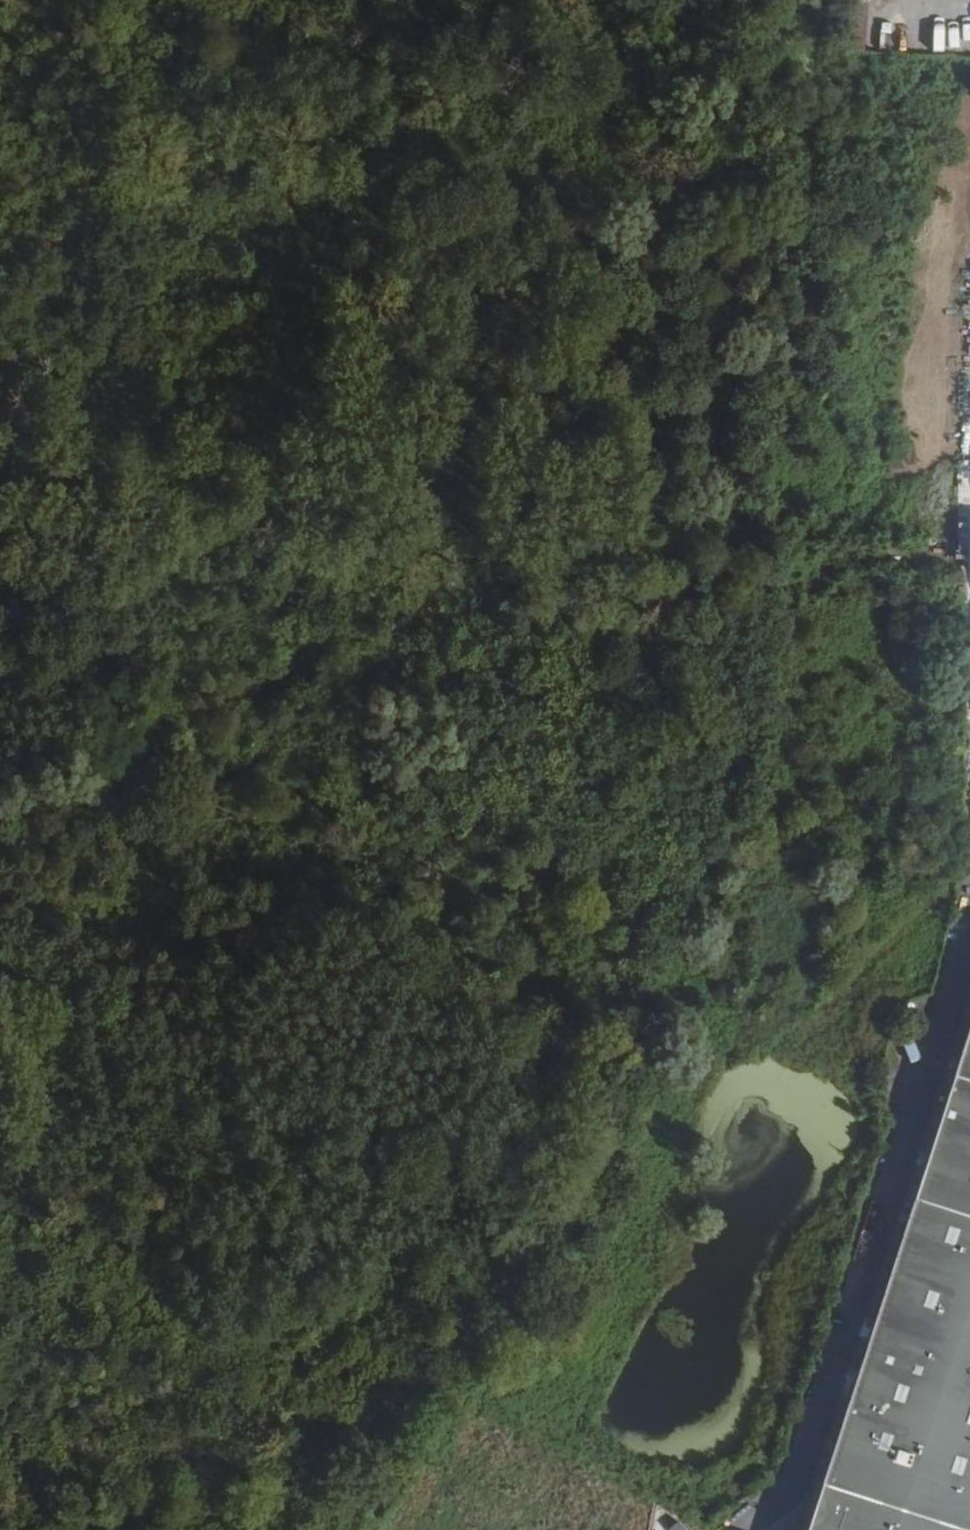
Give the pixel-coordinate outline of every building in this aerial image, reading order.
[(794,1529),(969,1529),(969,997),(794,1529)]
